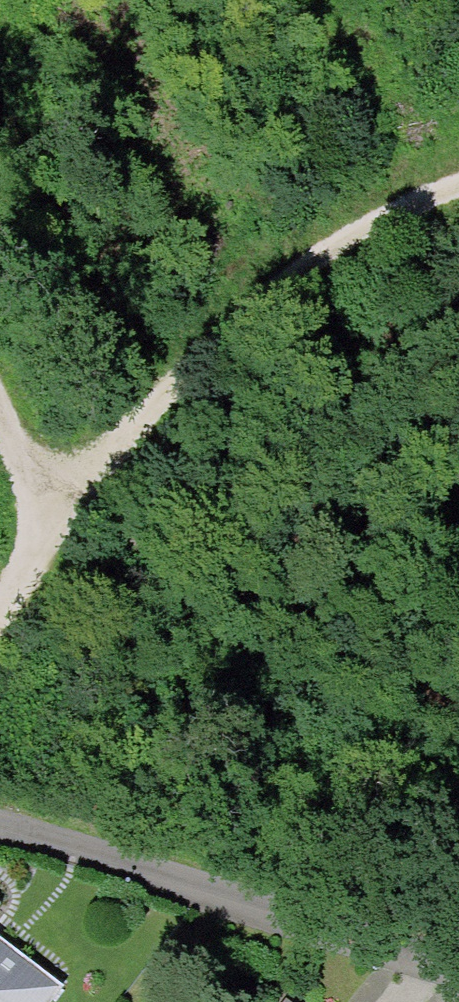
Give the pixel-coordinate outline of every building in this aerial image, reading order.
[(0,934),(0,1001),(47,1001),(65,982),(0,934)]
